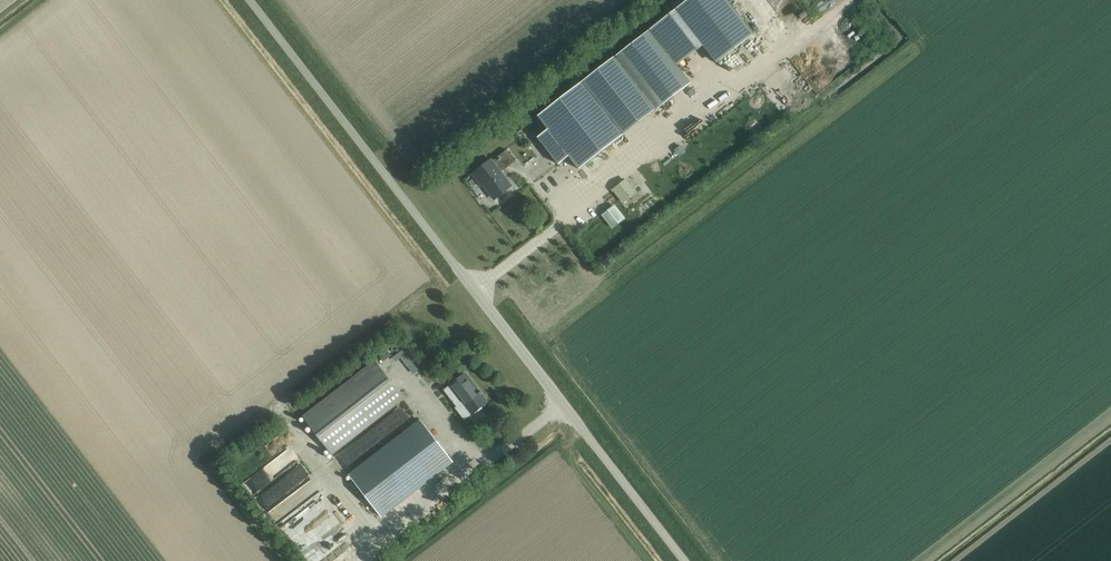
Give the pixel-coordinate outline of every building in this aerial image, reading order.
[(705,48),(716,63),(752,35),(724,0),(687,0),(686,1),(685,0),(677,0),(671,4),(675,10),(705,48)] [(743,15),(756,7),(768,25),(777,20),(764,0),(733,0),(743,15)] [(745,15),(748,21),(757,17),(754,10),(745,15)] [(760,17),(752,22),(759,32),(766,28),(760,17)] [(690,83),(678,68),(649,30),(614,57),(655,110),(690,83)] [(771,36),(773,48),(784,45),(781,34),(771,36)] [(824,57),(816,68),(826,77),(835,66),(824,57)] [(744,72),(747,81),(755,78),(752,69),(744,72)] [(624,134),(582,81),(538,116),(548,129),(537,137),(558,164),(569,156),(579,169),(624,134)] [(501,172),(516,161),(506,150),(492,161),(491,160),(473,174),(479,182),(480,181),(494,199),(511,186),(501,172)] [(637,164),(642,174),(658,167),(654,157),(637,164)] [(689,162),(682,168),(686,173),(693,166),(689,162)] [(490,193),(484,197),(490,206),(495,202),(490,193)] [(332,454),(403,399),(374,361),(303,416),(332,454)] [(465,374),(449,386),(444,390),(449,396),(454,392),(462,403),(464,402),(472,413),(487,402),(481,394),(482,393),(481,391),(480,392),(465,374)] [(382,517),(452,462),(420,420),(349,474),(382,517)] [(290,453),(268,472),(276,481),(298,461),(290,453)] [(289,480),(296,487),(309,475),(302,468),(289,480)] [(281,524),(290,522),(287,511),(278,513),(281,524)] [(330,523),(336,529),(343,522),(337,516),(330,523)]
